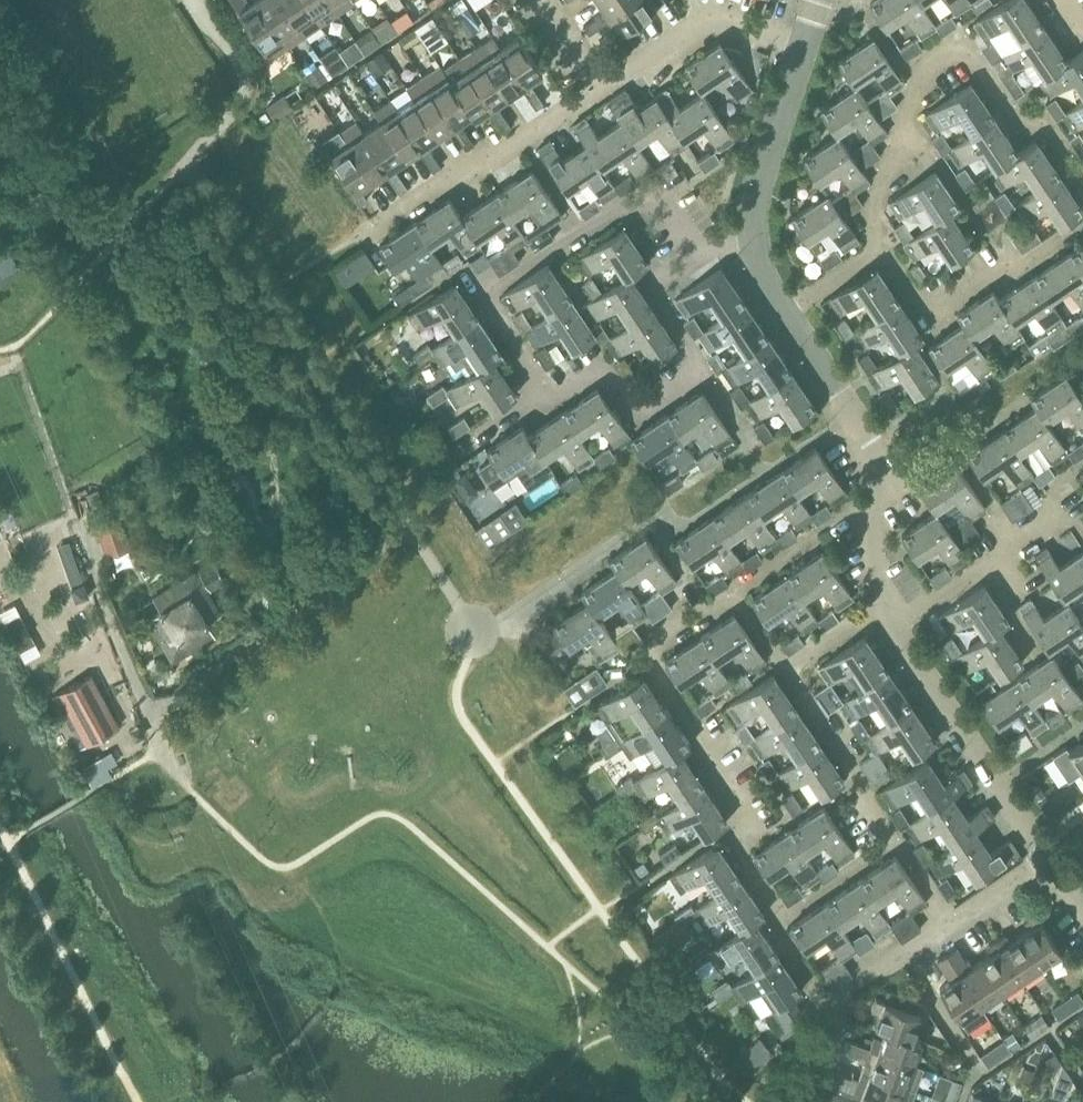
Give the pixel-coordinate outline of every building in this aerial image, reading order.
[(281,35),(257,0),(254,0),(250,2),(249,0),(231,0),(239,11),(254,33),(247,38),(264,63),(288,46),(281,35)] [(288,46),(305,35),(281,0),(257,0),(281,35),(288,46)] [(305,35),(321,24),(314,13),(313,13),(305,0),(281,0),(305,35)] [(338,13),(329,0),(305,0),(313,13),(314,13),(321,24),(338,13)] [(338,13),(354,2),(353,0),(329,0),(338,13)] [(600,26),(611,19),(609,16),(633,0),(599,0),(606,11),(595,18),(600,26)] [(652,0),(633,0),(609,16),(611,19),(620,32),(657,7),(652,0)] [(921,3),(919,0),(876,0),(870,4),(886,27),(905,14),(921,38),(937,27),(936,26),(937,26),(921,3)] [(971,3),(972,2),(970,0),(948,0),(957,13),(971,3)] [(977,11),(992,1),(991,0),(975,0),(972,2),(971,3),(977,11)] [(982,46),(992,62),(1023,41),(1024,42),(1045,27),(1026,0),(1008,0),(975,22),(989,42),(982,46)] [(952,15),(937,26),(936,26),(937,27),(942,34),(958,24),(952,15)] [(600,26),(595,18),(584,25),(589,33),(600,26)] [(1068,60),(1045,27),(1024,42),(1023,41),(992,62),(1006,81),(1014,75),(1012,72),(1013,70),(1033,56),(1046,75),(1047,77),(1068,61),(1068,60)] [(500,47),(525,84),(529,81),(542,72),(518,35),(500,47)] [(529,98),(537,92),(529,81),(525,84),(500,47),(493,36),(477,47),(509,95),(521,86),(529,98)] [(868,103),(879,119),(898,106),(890,94),(905,83),(874,37),(838,61),(854,84),(874,71),(887,90),(868,103)] [(907,58),(923,48),(923,47),(917,39),(901,50),(907,58)] [(721,42),(685,66),(700,89),(720,76),(736,98),(752,88),(733,60),(739,58),(742,47),(726,42),(723,45),(721,42)] [(509,95),(477,47),(460,58),(492,106),(496,103),(509,95)] [(1068,60),(1068,61),(1047,77),(1046,75),(1041,79),(1052,95),(1075,80),(1082,91),(1082,50),(1072,57),(1068,60)] [(496,120),(503,114),(496,103),(492,106),(460,58),(443,69),(448,76),(451,80),(473,113),(472,113),(475,118),(488,108),(496,120)] [(456,124),(459,121),(472,113),(473,113),(451,80),(448,76),(443,69),(440,64),(423,76),(456,124)] [(1006,81),(1016,97),(1026,91),(1015,75),(1006,81)] [(406,87),(414,98),(438,135),(451,127),(459,138),(467,133),(459,121),(456,124),(423,76),(406,87)] [(959,115),(971,133),(972,134),(996,117),(995,114),(993,115),(989,109),(991,109),(973,82),(925,114),(936,130),(959,115)] [(889,133),(879,119),(868,103),(857,86),(821,110),(837,133),(856,120),(869,139),(850,152),(861,168),(880,155),(873,144),(889,133)] [(722,120),(717,111),(704,93),(680,109),(666,89),(654,97),(655,98),(657,97),(683,138),(703,125),(719,149),(735,138),(722,120)] [(537,92),(529,98),(536,108),(544,103),(537,92)] [(607,101),(621,121),(622,121),(636,143),(637,143),(656,130),(671,154),(687,143),(683,138),(657,97),(655,98),(633,113),(619,93),(607,101)] [(285,94),(267,107),(274,118),(293,105),(285,94)] [(438,135),(414,98),(398,110),(422,146),(426,144),(438,135)] [(1059,119),(1065,115),(1065,114),(1067,113),(1057,98),(1048,104),(1059,119)] [(426,160),(434,155),(426,144),(422,146),(398,110),(391,100),(374,111),(381,121),(406,157),(418,149),(426,160)] [(1067,113),(1065,114),(1065,115),(1075,130),(1082,125),(1082,101),(1067,113)] [(503,114),(496,120),(503,131),(511,125),(503,114)] [(649,161),(637,143),(636,143),(622,121),(621,121),(598,136),(585,116),(572,124),(586,144),(587,144),(602,166),(621,154),(637,178),(652,167),(653,167),(649,161)] [(982,150),(994,168),(995,169),(1020,152),(1019,151),(1018,149),(1016,150),(1013,145),(1015,144),(996,117),(972,134),(971,133),(952,146),(948,149),(948,150),(959,165),(982,150)] [(364,132),(356,120),(340,132),(347,143),(348,143),(372,180),(385,171),(393,182),(401,177),(393,166),(389,169),(364,132)] [(389,169),(393,166),(406,157),(381,121),(364,132),(389,169)] [(943,153),(948,150),(948,149),(952,146),(942,131),(932,138),(943,153)] [(1082,154),(1082,136),(1080,131),(1071,137),(1082,154)] [(467,133),(459,138),(466,149),(474,143),(467,133)] [(833,201),(843,217),(863,204),(854,191),(870,181),(861,168),(850,152),(839,135),(804,159),(819,182),(839,169),(852,188),(833,201)] [(1056,166),(1038,139),(1019,151),(1020,152),(995,169),(994,168),(990,171),(1001,188),(1024,172),(1036,190),(1037,191),(1062,174),(1059,171),(1058,172),(1054,167),(1056,166)] [(587,144),(586,144),(563,159),(550,140),(538,148),(566,190),(587,177),(602,200),(618,190),(614,184),(602,166),(587,144)] [(372,180),(348,143),(347,143),(330,155),(355,191),(352,193),(360,204),(367,199),(360,188),(372,180)] [(704,170),(720,160),(714,151),(698,161),(704,170)] [(434,155),(426,160),(433,171),(441,166),(434,155)] [(670,158),(654,169),(662,181),(678,170),(670,158)] [(966,188),(976,182),(965,166),(956,172),(966,188)] [(531,170),(496,193),(511,215),(512,215),(526,205),(537,221),(523,231),(528,238),(527,239),(535,250),(554,237),(547,225),(562,215),(531,170)] [(925,202),(937,220),(938,221),(951,212),(960,206),(936,170),(890,201),(901,218),(925,202)] [(1037,191),(1036,190),(1015,204),(1013,205),(1014,207),(1024,222),(1047,207),(1060,226),(1082,211),(1082,206),(1081,207),(1078,202),(1079,201),(1062,174),(1037,191)] [(618,190),(620,194),(635,183),(629,175),(614,184),(618,190)] [(401,177),(393,182),(400,193),(408,188),(401,177)] [(1013,205),(1015,204),(1005,189),(995,196),(1006,212),(1014,207),(1013,205)] [(512,250),(527,239),(528,238),(523,231),(512,215),(511,215),(496,193),(461,216),(461,217),(476,239),(477,238),(496,226),(508,244),(488,257),(499,274),(519,260),(512,250)] [(843,217),(833,201),(828,194),(793,217),(808,239),(827,226),(843,250),(859,240),(843,217)] [(481,244),(477,238),(476,239),(461,217),(461,216),(449,198),(414,221),(429,244),(430,244),(449,231),(465,255),(481,244)] [(584,217),(601,206),(595,198),(579,209),(584,217)] [(915,235),(905,241),(906,242),(904,243),(914,258),(938,242),(951,262),(974,247),(951,212),(938,221),(937,220),(915,235)] [(429,244),(414,221),(379,245),(394,268),(405,261),(418,280),(427,274),(430,278),(445,268),(446,268),(442,262),(430,244),(429,244)] [(905,241),(915,235),(905,221),(896,227),(905,241)] [(1031,222),(1019,230),(1011,236),(1022,252),(1042,238),(1031,222)] [(612,258),(625,277),(629,275),(648,262),(624,227),(578,258),(588,274),(612,258)] [(1082,271),(1082,243),(1070,252),(1082,271)] [(826,267),(842,256),(836,247),(820,258),(826,267)] [(457,252),(442,262),(446,268),(445,268),(447,272),(463,261),(457,252)] [(1050,298),(1070,285),(1082,305),(1082,271),(1070,252),(1035,276),(1050,298)] [(909,267),(920,283),(929,277),(918,261),(909,267)] [(548,264),(502,295),(513,310),(536,295),(549,314),(549,315),(572,300),(548,264)] [(864,298),(877,317),(878,318),(900,302),(876,266),(830,297),(841,313),(864,298)] [(710,299),(722,318),(723,319),(745,304),(721,269),(675,300),(686,315),(710,299)] [(625,277),(602,292),(593,298),(583,305),(593,320),(616,304),(630,324),(631,325),(653,310),(629,275),(625,277)] [(1068,325),(1050,298),(1035,276),(1000,299),(1000,300),(1015,322),(1034,309),(1049,332),(1029,345),(1035,354),(1051,344),(1053,347),(1073,333),(1068,325)] [(593,298),(602,292),(592,277),(583,283),(593,298)] [(443,314),(456,333),(456,334),(478,318),(454,283),(408,314),(419,329),(443,314)] [(394,295),(400,304),(416,293),(410,284),(394,295)] [(958,314),(964,323),(966,323),(974,336),(993,324),(1009,347),(1025,337),(1015,322),(1000,300),(1000,299),(994,290),(958,314)] [(591,328),(572,300),(549,315),(549,314),(532,326),(532,327),(526,330),(536,346),(560,330),(573,350),(595,335),(596,334),(591,328)] [(888,333),(901,352),(902,352),(914,344),(924,337),(900,302),(878,318),(877,317),(854,332),(853,333),(854,333),(864,349),(888,333)] [(703,331),(699,334),(709,350),(733,334),(746,353),(746,354),(769,339),(745,304),(723,319),(722,318),(703,331)] [(630,324),(610,337),(606,339),(607,341),(617,356),(640,340),(653,359),(676,344),(653,310),(631,325),(630,324)] [(522,333),(526,330),(532,327),(532,326),(521,311),(512,317),(522,333)] [(1073,333),(1082,327),(1082,314),(1068,325),(1073,333)] [(694,338),(699,334),(703,331),(693,316),(683,322),(694,338)] [(846,339),(854,333),(853,333),(854,332),(844,317),(835,323),(846,339)] [(502,353),(478,318),(456,334),(456,333),(432,349),(442,364),(446,362),(452,371),(460,365),(467,375),(479,367),(478,366),(492,359),(502,353)] [(600,322),(591,328),(596,334),(595,335),(602,344),(607,341),(606,339),(610,337),(600,322)] [(966,323),(964,323),(929,346),(945,369),(965,355),(980,379),(996,369),(995,369),(996,368),(974,336),(966,323)] [(727,366),(723,369),(733,385),(756,369),(769,388),(770,389),(792,374),(769,339),(746,354),(746,353),(727,366)] [(413,354),(419,363),(435,352),(428,343),(413,354)] [(901,352),(878,367),(868,373),(868,374),(878,390),(902,374),(915,394),(937,378),(914,344),(902,352),(901,352)] [(545,346),(535,352),(546,367),(555,361),(545,346)] [(723,369),(727,366),(716,351),(707,357),(718,372),(723,369)] [(868,373),(878,367),(868,352),(858,358),(868,373)] [(624,356),(615,363),(625,378),(634,372),(624,356)] [(995,369),(996,369),(1001,377),(1017,367),(1011,358),(996,368),(995,369)] [(478,366),(479,367),(467,375),(447,389),(449,393),(457,405),(480,390),(494,409),(516,394),(492,359),(478,366)] [(792,374),(770,389),(769,388),(750,401),(746,403),(746,404),(757,419),(780,404),(793,423),(815,408),(792,374)] [(1037,408),(1038,408),(1047,421),(1048,421),(1067,408),(1082,431),(1082,430),(1082,398),(1067,374),(1031,398),(1037,408)] [(966,401),(983,390),(977,381),(960,392),(966,401)] [(449,393),(447,389),(443,384),(427,395),(433,404),(449,393)] [(746,403),(750,401),(740,386),(731,392),(741,407),(746,404),(746,403)] [(599,388),(563,412),(578,433),(597,420),(613,444),(629,433),(599,388)] [(878,396),(888,411),(898,405),(887,389),(878,396)] [(717,448),(732,437),(701,391),(666,414),(681,438),(682,437),(701,425),(717,448)] [(1003,431),(1019,453),(1038,440),(1054,464),(1069,454),(1069,453),(1048,421),(1047,421),(1038,408),(1037,408),(1003,431)] [(579,467),(594,457),(593,456),(594,456),(578,433),(563,412),(529,434),(528,435),(543,456),(544,456),(563,444),(579,467)] [(698,460),(682,437),(681,438),(666,414),(631,438),(646,461),(666,448),(682,471),(697,461),(698,460)] [(454,435),(470,425),(464,416),(448,426),(454,435)] [(763,420),(754,426),(765,442),(774,436),(763,420)] [(529,434),(523,425),(487,449),(493,459),(480,468),(493,487),(517,471),(528,488),(553,471),(544,456),(543,456),(528,435),(529,434)] [(1019,453),(1003,431),(968,454),(983,477),(1003,463),(1019,487),(1034,477),(1035,477),(1034,476),(1019,453)] [(1082,456),(1082,443),(1069,453),(1069,454),(1074,461),(1082,456)] [(609,446),(594,456),(593,456),(594,457),(599,465),(615,454),(609,446)] [(816,447),(782,470),(796,493),(797,492),(816,480),(832,503),(847,493),(816,447)] [(712,450),(698,460),(697,461),(703,469),(718,459),(712,450)] [(960,544),(963,542),(978,531),(970,519),(986,509),(956,463),(920,487),(935,509),(955,496),(968,516),(949,528),(938,511),(902,536),(917,558),(937,545),(953,568),(969,557),(960,544)] [(1035,477),(1034,477),(1039,485),(1055,474),(1049,466),(1034,476),(1035,477)] [(797,527),(813,517),(813,516),(812,514),(797,492),(796,493),(782,470),(747,493),(761,516),(762,515),(781,503),(797,527)] [(567,493),(583,482),(577,473),(560,484),(567,493)] [(677,473),(662,483),(667,492),(683,482),(677,473)] [(1013,520),(1033,507),(1022,490),(1002,504),(1013,520)] [(778,539),(777,537),(762,515),(761,516),(747,493),(712,517),(727,540),(727,539),(746,526),(762,550),(778,540),(778,539)] [(515,501),(502,510),(514,528),(528,519),(515,501)] [(0,504),(0,532),(12,560),(31,552),(22,533),(13,512),(9,513),(4,502),(0,504)] [(826,504),(812,514),(813,516),(813,517),(817,523),(832,513),(826,504)] [(119,514),(96,522),(107,554),(130,547),(119,514)] [(742,561),(731,545),(727,539),(727,540),(712,517),(677,540),(692,562),(711,549),(728,573),(743,563),(742,561)] [(777,537),(778,539),(778,540),(782,546),(798,536),(792,527),(777,537)] [(646,535),(610,559),(616,568),(617,568),(625,581),(644,569),(659,591),(641,604),(647,613),(647,614),(651,620),(672,607),(661,591),(677,581),(646,535)] [(1046,547),(1035,555),(1063,597),(1082,584),(1082,551),(1060,567),(1046,547)] [(757,551),(742,561),(743,563),(747,570),(763,559),(757,551)] [(822,552),(787,575),(802,597),(821,584),(837,608),(852,598),(822,552)] [(214,559),(198,569),(211,590),(227,581),(214,559)] [(936,586),(952,576),(946,566),(930,577),(936,586)] [(616,568),(581,592),(588,601),(597,614),(613,603),(629,625),(612,637),(619,646),(623,652),(643,639),(632,624),(647,614),(647,613),(641,604),(625,581),(617,568),(616,568)] [(206,622),(220,614),(195,572),(154,597),(162,611),(149,619),(162,642),(167,639),(172,647),(181,649),(189,644),(192,649),(215,635),(206,622)] [(712,593),(728,582),(722,573),(706,584),(712,593)] [(752,599),(767,621),(787,608),(803,631),(818,621),(817,620),(818,620),(802,597),(787,575),(752,599)] [(972,616),(985,635),(986,635),(999,627),(1009,621),(985,586),(938,617),(949,632),(972,616)] [(1078,619),(1068,603),(1044,619),(1031,599),(1019,607),(1048,649),(1068,636),(1082,658),(1082,626),(1078,619)] [(597,660),(619,646),(612,637),(597,614),(588,601),(553,624),(557,630),(541,641),(552,658),(582,637),(597,660)] [(0,612),(0,614),(25,662),(41,653),(15,603),(0,612)] [(832,610),(818,620),(817,620),(818,621),(823,629),(838,619),(832,610)] [(735,614),(700,638),(715,660),(734,647),(750,671),(766,660),(735,614)] [(985,635),(962,651),(963,651),(953,658),(963,673),(986,658),(1000,677),(1023,662),(999,627),(986,635),(985,635)] [(798,634),(782,644),(788,653),(804,642),(798,634)] [(866,686),(888,671),(864,636),(818,668),(829,683),(831,682),(853,667),(866,686)] [(942,642),(953,658),(963,651),(962,651),(952,636),(942,642)] [(731,684),(731,682),(715,660),(700,638),(665,662),(680,684),(700,670),(716,694),(731,684)] [(1064,671),(1052,654),(1017,678),(1032,701),(1033,700),(1052,688),(1067,711),(1082,700),(1082,699),(1070,680),(1064,671)] [(1070,680),(1082,671),(1082,666),(1079,660),(1064,671),(1070,680)] [(596,667),(577,680),(588,696),(607,683),(596,667)] [(843,701),(842,703),(853,718),(876,702),(889,720),(889,721),(911,705),(888,671),(866,686),(843,701)] [(731,682),(731,684),(736,692),(752,681),(746,672),(731,682)] [(54,695),(82,747),(120,727),(92,675),(54,695)] [(642,725),(666,710),(642,675),(596,707),(606,722),(619,741),(642,725)] [(762,706),(775,726),(775,727),(798,711),(774,676),(728,707),(738,722),(762,706)] [(998,691),(982,701),(997,724),(1017,711),(1033,734),(1048,724),(1045,719),(1033,700),(1032,701),(1017,678),(998,691)] [(982,701),(998,691),(992,681),(976,692),(982,701)] [(843,701),(831,682),(829,683),(814,693),(827,713),(842,703),(843,701)] [(711,695),(695,706),(701,715),(717,704),(711,695)] [(935,742),(911,705),(889,721),(889,720),(869,733),(865,736),(866,737),(876,753),(876,752),(877,752),(900,737),(913,756),(935,742)] [(619,741),(603,751),(606,755),(621,745),(629,757),(642,748),(655,767),(656,768),(680,752),(690,746),(666,710),(642,725),(619,741)] [(821,746),(798,711),(775,727),(775,726),(756,738),(751,741),(751,742),(761,757),(785,741),(798,761),(821,746)] [(1057,711),(1045,719),(1048,724),(1051,729),(1063,721),(1057,711)] [(861,741),(866,737),(865,736),(869,733),(859,719),(850,725),(861,741)] [(746,745),(751,742),(751,741),(756,738),(746,723),(736,729),(746,745)] [(1011,743),(1016,752),(1032,742),(1026,733),(1011,743)] [(603,751),(619,741),(615,736),(600,747),(603,751)] [(1082,771),(1082,740),(1068,750),(1082,771)] [(569,743),(555,752),(570,774),(584,765),(569,743)] [(779,773),(774,776),(785,791),(808,776),(821,795),(844,780),(821,746),(798,761),(779,773)] [(704,786),(680,752),(656,768),(655,767),(634,782),(637,785),(636,785),(644,797),(667,781),(680,801),(681,801),(704,786)] [(876,752),(876,753),(860,763),(873,783),(890,772),(877,752),(876,752)] [(770,779),(774,776),(779,773),(769,758),(759,764),(770,779)] [(83,780),(103,770),(97,759),(77,770),(83,780)] [(916,791),(928,810),(929,810),(952,795),(952,796),(972,782),(964,770),(944,783),(928,760),(882,791),(892,807),(916,791)] [(637,785),(634,782),(631,776),(615,787),(620,796),(636,785),(637,785)] [(1046,795),(1039,785),(1031,790),(1038,800),(1046,795)] [(657,817),(659,820),(667,832),(691,816),(704,836),(727,821),(704,786),(681,801),(680,801),(657,817)] [(792,793),(783,799),(793,814),(802,808),(792,793)] [(940,827),(952,845),(953,846),(975,830),(976,831),(996,817),(987,805),(967,818),(952,796),(952,795),(929,810),(928,810),(910,822),(905,826),(916,842),(940,827)] [(1054,807),(1047,796),(1037,802),(1045,814),(1054,807)] [(824,807),(789,830),(805,854),(805,853),(824,840),(839,863),(855,852),(824,807)] [(905,826),(910,822),(900,808),(891,814),(901,829),(905,826)] [(659,820),(657,817),(653,811),(638,822),(643,830),(659,820)] [(820,876),(817,872),(805,853),(805,854),(789,830),(754,854),(769,877),(789,864),(804,887),(820,876)] [(928,861),(928,862),(939,877),(963,861),(976,880),(1018,851),(1011,839),(990,853),(976,831),(975,830),(953,846),(952,845),(933,858),(928,861)] [(665,862),(680,852),(674,843),(659,853),(665,862)] [(928,861),(933,858),(923,843),(914,849),(924,865),(928,862),(928,861)] [(704,875),(717,893),(717,894),(740,880),(716,844),(670,875),(680,891),(704,875)] [(910,911),(891,924),(891,925),(901,940),(921,927),(911,913),(926,902),(895,856),(860,879),(875,902),(876,902),(895,889),(910,911)] [(817,872),(820,876),(823,881),(839,871),(833,861),(817,872)] [(937,884),(947,899),(957,892),(947,877),(937,884)] [(826,903),(841,925),(860,912),(876,936),(891,925),(891,924),(876,902),(875,902),(860,879),(826,903)] [(728,909),(741,929),(754,920),(755,921),(763,915),(740,880),(717,894),(717,893),(693,909),(695,914),(703,925),(728,909)] [(788,904),(804,894),(798,885),(782,896),(788,904)] [(841,925),(826,903),(798,921),(790,927),(805,949),(824,935),(839,958),(820,971),(831,987),(851,974),(841,959),(856,949),(854,944),(841,925)] [(680,924),(695,914),(693,909),(690,905),(675,915),(680,924)] [(1030,927),(1020,933),(1041,964),(1042,963),(1062,950),(1036,912),(1025,920),(1030,927)] [(708,951),(710,955),(718,967),(742,951),(754,970),(755,971),(778,955),(755,921),(754,920),(741,929),(708,951)] [(996,939),(1021,977),(1040,965),(1044,972),(1047,970),(1042,963),(1041,964),(1020,933),(1010,940),(1005,933),(996,939)] [(854,944),(856,949),(860,953),(875,943),(869,934),(854,944)] [(1021,977),(996,939),(990,943),(995,950),(981,960),(1002,991),(1002,990),(1021,977)] [(710,955),(708,951),(704,945),(688,956),(695,965),(710,955)] [(946,952),(981,1004),(999,992),(1004,999),(1007,997),(1002,990),(1002,991),(981,960),(970,967),(956,946),(946,952)] [(981,1004),(946,952),(937,959),(951,979),(940,987),(968,1029),(988,1015),(981,1004)] [(801,990),(778,955),(755,971),(754,970),(731,985),(734,990),(741,1001),(765,986),(781,1009),(775,1013),(785,1027),(804,1015),(791,996),(801,990)] [(734,990),(731,985),(727,980),(712,990),(718,1000),(734,990)] [(1066,1002),(1071,1010),(1082,1002),(1082,998),(1079,993),(1066,1002)] [(875,1024),(877,1025),(885,1028),(885,1026),(911,1036),(911,1035),(919,1013),(876,997),(872,1009),(880,1012),(875,1024)] [(1066,1002),(1053,1011),(1058,1018),(1071,1010),(1066,1002)] [(1042,1013),(1024,1025),(1031,1036),(1049,1024),(1042,1013)] [(924,1043),(925,1040),(911,1035),(911,1036),(885,1026),(885,1028),(877,1025),(869,1045),(913,1061),(920,1042),(924,1043)] [(1014,1033),(1005,1040),(1011,1049),(1020,1043),(1014,1033)] [(913,1061),(869,1045),(869,1046),(847,1038),(842,1050),(865,1058),(861,1069),(869,1072),(904,1084),(905,1083),(909,1084),(908,1086),(912,1088),(916,1089),(917,1090),(925,1067),(913,1062),(913,1061)] [(1004,1038),(991,1046),(999,1058),(1011,1049),(1005,1040),(1004,1038)] [(785,1048),(778,1040),(771,1049),(777,1057),(785,1048)] [(771,1053),(758,1041),(738,1062),(750,1074),(771,1053)] [(1056,1053),(1048,1059),(1057,1074),(1064,1065),(1062,1061),(1056,1053)] [(1057,1074),(1053,1094),(1067,1099),(1074,1080),(1064,1065),(1057,1074)] [(831,1083),(853,1090),(884,1101),(911,1101),(916,1089),(908,1086),(909,1084),(905,1083),(904,1084),(869,1072),(861,1069),(857,1082),(835,1073),(831,1083)] [(825,1096),(842,1101),(884,1101),(853,1090),(852,1091),(830,1083),(825,1096)]
